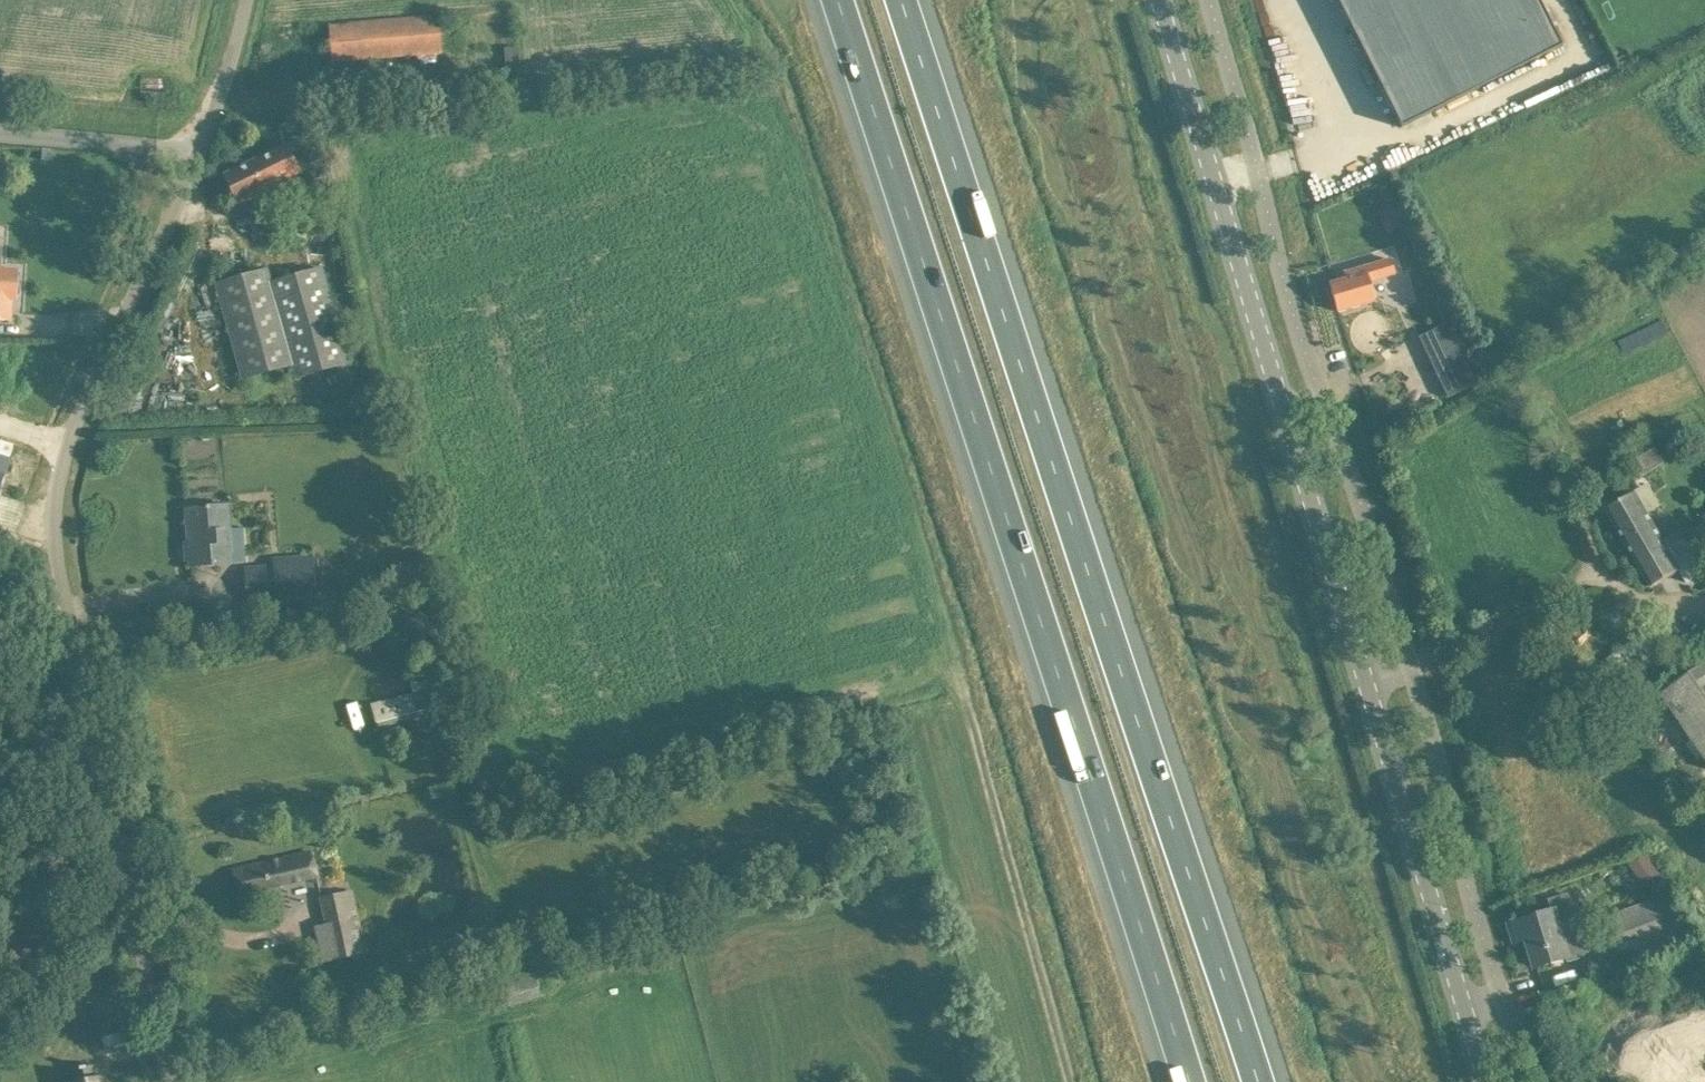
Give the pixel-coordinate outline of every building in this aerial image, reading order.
[(1402,127),(1562,46),(1539,0),(1337,0),(1402,127)] [(351,24),(329,26),(332,61),(354,60),(393,57),(393,66),(444,62),(443,53),(443,51),(441,17),(351,24)] [(238,202),(298,172),(286,146),(226,175),(238,202)] [(1405,231),(1381,236),(1384,252),(1408,248),(1405,231)] [(11,320),(12,300),(17,300),(17,298),(20,295),(21,287),(17,283),(18,270),(1,269),(2,246),(0,246),(0,319),(11,320)] [(1338,312),(1360,305),(1374,301),(1368,281),(1394,274),(1389,258),(1345,272),(1346,278),(1330,283),(1338,312)] [(243,379),(265,373),(293,365),(297,377),(348,363),(321,268),(271,282),(267,269),(216,283),(243,379)] [(1627,350),(1670,331),(1666,320),(1622,339),(1627,350)] [(1457,343),(1428,357),(1448,397),(1476,384),(1457,343)] [(13,444),(0,440),(0,491),(13,444)] [(1664,540),(1647,512),(1636,492),(1626,498),(1607,509),(1652,587),(1681,570),(1687,581),(1704,571),(1686,540),(1684,541),(1678,532),(1664,540)] [(189,541),(183,542),(185,561),(190,561),(191,566),(213,564),(232,563),(232,551),(230,527),(228,505),(209,506),(186,508),(189,541)] [(316,574),(315,562),(315,554),(272,557),(273,564),(244,567),(247,601),(276,599),(276,606),(318,603),(316,574)] [(1662,693),(1704,757),(1704,663),(1680,681),(1662,693)] [(436,686),(371,703),(377,728),(443,710),(436,686)] [(1646,851),(1628,862),(1648,891),(1665,880),(1646,851)] [(239,894),(260,889),(317,876),(311,852),(233,870),(239,894)] [(351,890),(316,898),(322,926),(331,923),(339,958),(366,952),(358,918),(351,890)] [(1608,914),(1627,968),(1698,941),(1693,927),(1683,931),(1669,892),(1608,914)] [(1537,967),(1559,960),(1570,957),(1568,952),(1581,948),(1576,929),(1578,928),(1571,905),(1556,910),(1512,923),(1512,925),(1523,922),(1537,967)] [(1575,960),(1541,969),(1547,988),(1580,979),(1575,960)] [(358,1000),(375,995),(371,982),(355,986),(358,1000)] [(104,1079),(96,1081),(93,1066),(85,1067),(85,1066),(80,1068),(72,1070),(75,1081),(105,1081),(104,1079)]
